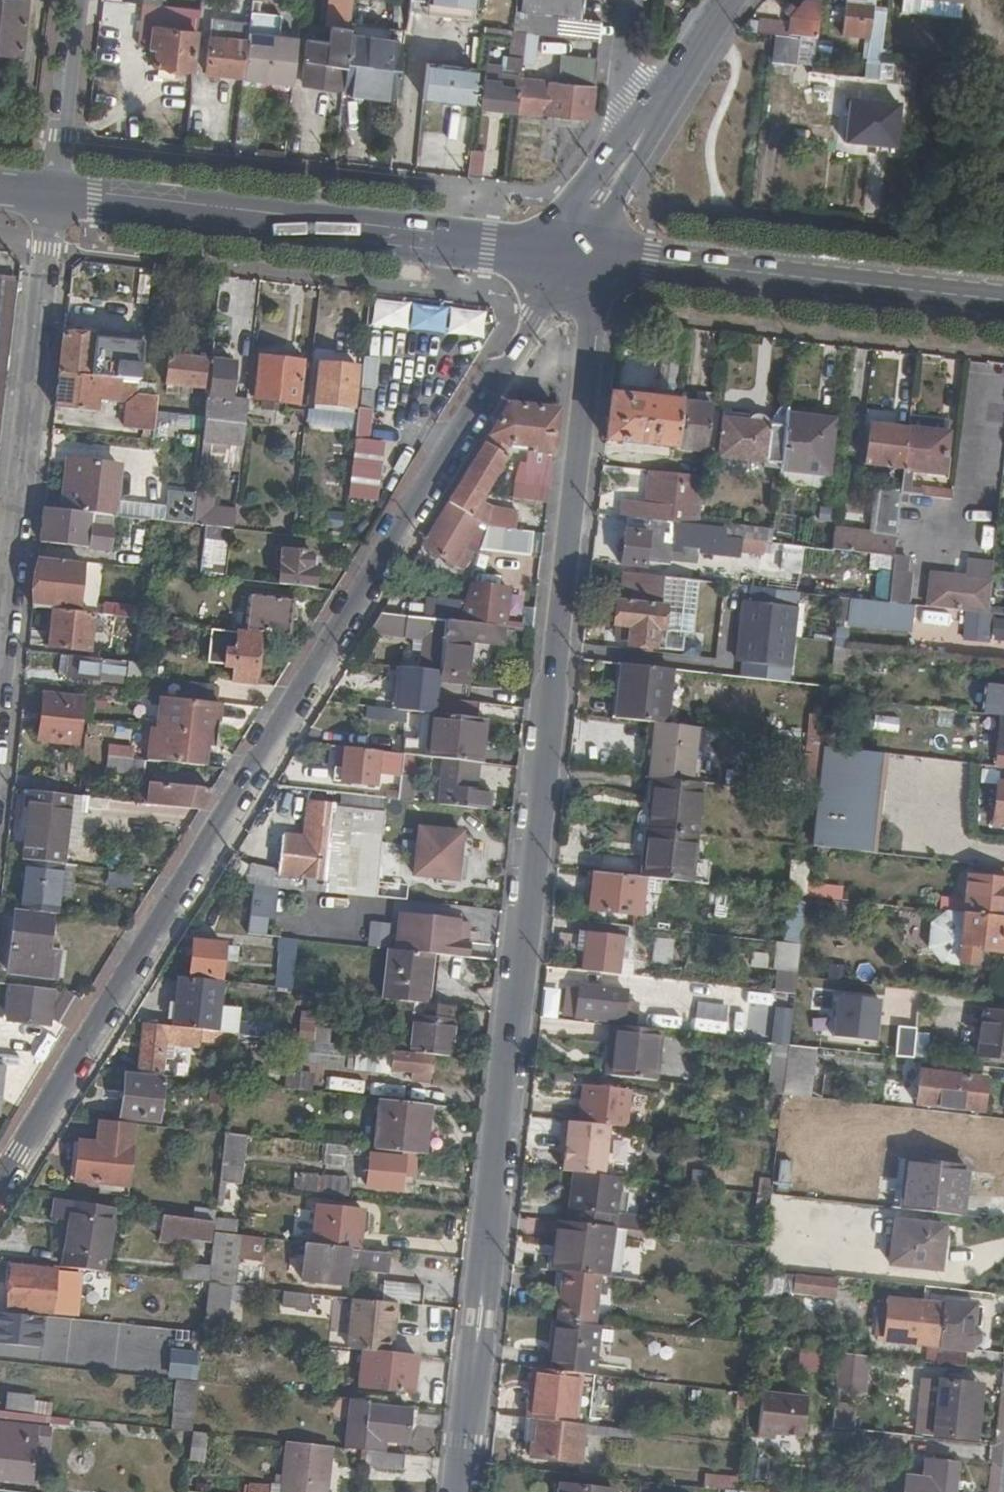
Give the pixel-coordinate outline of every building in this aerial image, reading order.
[(18,53),(24,0),(0,0),(0,51),(18,53)] [(412,3),(472,10),(473,0),(412,0),(412,3)] [(519,12),(539,14),(579,18),(580,0),(521,0),(519,12)] [(601,21),(603,0),(580,0),(579,18),(601,21)] [(774,28),(777,28),(804,29),(822,30),(825,0),(808,0),(798,13),(796,19),(759,16),(758,26),(774,28)] [(889,8),(879,7),(880,5),(868,3),(869,0),(850,0),(847,29),(875,32),(874,56),(883,57),(889,8)] [(906,4),(964,12),(966,0),(907,0),(906,4)] [(350,18),(352,7),(332,5),(331,16),(350,18)] [(523,34),(537,35),(539,14),(519,12),(517,33),(523,34)] [(539,36),(598,42),(601,21),(579,18),(539,14),(537,35),(539,36)] [(303,83),(343,87),(348,37),(350,25),(350,18),(331,16),(329,44),(308,42),(303,83)] [(270,32),(271,24),(249,20),(249,25),(242,77),(242,78),(292,84),(296,41),(281,39),(282,33),(270,32)] [(205,73),(242,77),(249,25),(211,21),(205,73)] [(747,25),(740,34),(745,44),(772,46),(774,28),(758,26),(747,25)] [(777,28),(775,47),(774,55),(801,58),(804,29),(777,28)] [(190,73),(195,35),(151,29),(145,68),(190,73)] [(517,33),(511,32),(508,61),(520,62),(523,34),(517,33)] [(817,68),(818,65),(822,35),(807,33),(802,75),(809,76),(806,104),(813,105),(817,68)] [(523,34),(520,62),(519,67),(536,68),(539,36),(537,35),(523,34)] [(343,87),(342,90),(395,95),(400,42),(348,37),(343,87)] [(883,57),(874,56),(872,71),(884,73),(885,57),(883,57)] [(556,84),(594,88),(597,60),(559,57),(556,84)] [(423,101),(471,105),(476,68),(427,63),(423,101)] [(871,74),(817,68),(813,105),(867,112),(871,74)] [(480,107),(514,111),(518,82),(483,79),(480,107)] [(514,112),(589,120),(591,115),(594,88),(556,84),(518,80),(518,82),(514,111),(514,112)] [(467,177),(479,179),(482,153),(470,152),(467,177)] [(412,281),(432,282),(432,272),(413,271),(412,281)] [(19,283),(0,281),(0,456),(19,283)] [(484,341),(487,314),(374,301),(371,328),(484,341)] [(93,339),(64,336),(59,375),(119,381),(138,383),(141,356),(92,351),(93,339)] [(209,392),(212,361),(168,355),(164,386),(209,392)] [(363,355),(361,389),(376,390),(378,356),(363,355)] [(298,410),(303,364),(259,359),(254,406),(298,410)] [(243,442),(248,401),(231,400),(234,363),(212,361),(209,392),(205,419),(203,438),(243,442)] [(352,410),(358,369),(318,364),(313,406),(352,410)] [(59,375),(55,411),(96,415),(98,400),(117,402),(119,381),(59,375)] [(123,429),(133,430),(137,394),(138,383),(119,381),(117,402),(125,402),(123,429)] [(159,385),(138,383),(137,394),(157,396),(159,385)] [(616,396),(683,404),(684,393),(621,386),(616,396)] [(373,394),(360,393),(358,410),(372,411),(373,394)] [(133,430),(153,432),(155,414),(157,396),(137,394),(133,430)] [(707,454),(712,408),(683,404),(616,396),(611,395),(606,440),(707,454)] [(985,419),(1003,421),(1003,402),(987,400),(985,419)] [(556,411),(507,405),(488,435),(506,447),(527,448),(526,462),(517,462),(514,490),(513,495),(547,496),(556,411)] [(787,416),(787,409),(781,408),(766,424),(722,419),(717,455),(764,462),(764,468),(780,470),(787,416)] [(372,411),(358,410),(354,440),(370,441),(374,411),(372,411)] [(834,421),(787,416),(780,470),(828,476),(834,421)] [(949,423),(910,418),(908,429),(904,468),(902,487),(902,488),(901,497),(910,497),(913,470),(944,474),(949,423)] [(904,468),(908,429),(872,425),(868,463),(904,468)] [(349,489),(348,501),(374,504),(381,444),(354,441),(349,489)] [(507,458),(483,445),(448,502),(474,518),(481,522),(487,525),(496,527),(517,529),(518,513),(494,510),(480,502),(507,458)] [(63,513),(112,518),(119,466),(68,461),(63,513)] [(704,478),(650,472),(648,503),(646,521),(650,521),(699,527),(700,517),(704,478)] [(874,536),(835,532),(834,550),(895,556),(897,539),(901,497),(902,488),(902,487),(880,485),(874,536)] [(349,489),(334,487),(332,503),(347,504),(348,501),(349,489)] [(514,490),(499,489),(495,496),(513,497),(513,495),(514,490)] [(195,507),(197,496),(168,493),(165,524),(193,526),(195,507)] [(627,518),(646,521),(648,503),(624,501),(622,518),(627,518)] [(448,560),(455,565),(481,522),(474,518),(448,502),(421,544),(448,560)] [(235,512),(195,507),(193,526),(204,528),(220,530),(233,531),(235,512)] [(44,511),(40,544),(110,551),(143,555),(145,533),(110,529),(112,518),(63,513),(44,511)] [(715,529),(727,530),(727,526),(728,520),(700,517),(699,527),(715,529)] [(110,529),(145,533),(147,522),(112,518),(110,529)] [(646,521),(627,518),(626,533),(648,535),(650,521),(646,521)] [(648,535),(626,533),(625,545),(618,545),(617,553),(624,552),(622,565),(644,568),(644,564),(667,565),(669,543),(713,547),(715,529),(699,527),(650,521),(648,535)] [(495,536),(496,527),(487,525),(484,535),(495,536)] [(726,538),(773,543),(773,531),(727,526),(727,530),(726,538)] [(204,528),(198,577),(215,579),(220,530),(204,528)] [(143,555),(110,551),(108,567),(141,571),(143,555)] [(279,587),(314,591),(317,571),(311,570),(312,555),(283,552),(283,559),(278,558),(277,566),(281,566),(279,587)] [(902,605),(908,606),(911,573),(907,573),(908,559),(895,557),(893,571),(889,604),(902,605)] [(38,560),(33,611),(52,613),(76,615),(82,565),(38,560)] [(702,583),(624,575),(621,603),(663,608),(662,631),(655,630),(653,649),(673,650),(675,632),(695,633),(702,583)] [(930,608),(987,615),(991,583),(933,576),(930,608)] [(508,589),(469,585),(466,596),(457,621),(504,626),(508,589)] [(798,594),(751,589),(742,678),(789,683),(798,594)] [(457,621),(466,596),(451,593),(442,620),(444,620),(457,621)] [(245,630),(288,635),(292,601),(249,596),(245,630)] [(838,598),(835,622),(848,623),(912,628),(915,606),(908,606),(902,605),(889,604),(838,598)] [(651,649),(653,649),(655,630),(662,631),(663,608),(621,603),(617,602),(613,635),(622,636),(622,641),(627,642),(627,646),(639,647),(638,651),(650,652),(651,649)] [(1003,640),(1003,603),(992,602),(990,639),(1003,640)] [(147,623),(148,611),(115,607),(113,619),(147,623)] [(76,615),(52,613),(47,648),(94,655),(95,648),(89,647),(92,617),(76,615)] [(442,620),(379,613),(366,632),(415,637),(421,638),(420,651),(419,669),(439,671),(444,620),(442,620)] [(502,646),(504,626),(457,621),(444,620),(439,671),(438,679),(464,681),(469,642),(502,646)] [(912,628),(848,623),(847,630),(912,634),(912,628)] [(833,650),(843,651),(845,631),(835,630),(833,650)] [(253,684),(260,635),(236,633),(234,649),(225,648),(223,667),(231,668),(230,682),(253,684)] [(413,651),(420,651),(421,638),(415,637),(413,651)] [(833,650),(830,672),(845,673),(847,652),(843,651),(833,650)] [(72,657),(61,656),(59,677),(70,678),(72,657)] [(72,657),(70,678),(120,683),(121,663),(72,657)] [(140,684),(142,665),(130,664),(128,682),(140,684)] [(671,671),(622,665),(617,721),(640,724),(665,726),(671,671)] [(436,696),(438,679),(439,671),(419,669),(398,666),(394,709),(409,711),(423,713),(435,714),(436,696)] [(436,696),(466,700),(469,681),(464,681),(438,679),(436,696)] [(128,682),(127,697),(138,698),(140,684),(128,682)] [(1000,717),(1003,717),(1003,689),(980,686),(977,714),(1000,717)] [(104,710),(105,696),(89,694),(88,708),(104,710)] [(478,719),(478,702),(466,700),(436,696),(435,714),(437,714),(478,719)] [(41,741),(79,746),(84,702),(45,697),(41,741)] [(214,750),(220,706),(160,700),(157,730),(149,729),(145,762),(204,769),(206,749),(214,750)] [(407,722),(409,711),(394,709),(367,706),(365,718),(407,722)] [(437,714),(435,714),(423,713),(419,755),(432,757),(437,714)] [(482,720),(478,719),(437,714),(432,757),(442,758),(470,761),(478,762),(482,720)] [(897,731),(899,717),(873,714),(872,728),(897,731)] [(485,762),(489,721),(482,720),(478,762),(479,762),(485,762)] [(640,724),(634,775),(654,777),(675,780),(682,728),(665,726),(640,724)] [(339,769),(341,747),(333,746),(331,768),(339,769)] [(378,751),(341,747),(339,769),(331,768),(330,780),(374,785),(378,751)] [(813,833),(812,846),(866,852),(877,754),(823,748),(813,833)] [(400,771),(402,754),(388,752),(386,769),(400,771)] [(128,775),(129,760),(105,758),(103,772),(128,775)] [(437,804),(488,809),(490,789),(475,787),(468,787),(470,761),(442,758),(437,804)] [(129,760),(128,775),(142,777),(143,762),(129,760)] [(475,787),(478,762),(470,761),(468,787),(475,787)] [(413,776),(400,775),(398,791),(397,798),(409,800),(413,776)] [(32,776),(30,792),(64,796),(66,780),(32,776)] [(649,827),(695,832),(701,783),(675,780),(654,777),(649,827)] [(991,821),(1003,823),(1003,783),(995,782),(991,821)] [(200,811),(212,792),(153,785),(151,806),(163,807),(200,811)] [(385,797),(388,798),(397,798),(398,791),(385,790),(385,797)] [(62,865),(63,865),(70,797),(64,796),(30,792),(23,860),(26,861),(62,865)] [(339,792),(338,806),(349,807),(345,838),(333,837),(329,880),(278,874),(277,884),(375,897),(388,798),(385,797),(339,792)] [(278,874),(329,880),(333,837),(345,838),(349,807),(338,806),(307,802),(303,836),(282,833),(278,874)] [(690,882),(695,832),(649,827),(644,876),(690,882)] [(421,828),(416,875),(458,880),(464,832),(421,828)] [(801,832),(799,844),(812,846),(813,833),(801,832)] [(234,855),(225,868),(239,877),(247,864),(234,855)] [(792,860),(789,893),(807,895),(811,862),(792,860)] [(20,911),(56,915),(58,901),(62,865),(26,861),(20,911)] [(69,902),(74,866),(63,865),(62,865),(58,901),(69,902)] [(257,882),(277,884),(278,874),(259,870),(257,882)] [(642,876),(597,871),(592,911),(638,916),(642,876)] [(1003,917),(1003,878),(969,874),(967,886),(965,901),(964,913),(1003,917)] [(253,883),(245,932),(267,936),(275,887),(253,883)] [(833,898),(831,918),(856,920),(859,901),(833,898)] [(783,943),(801,945),(806,900),(788,899),(785,930),(777,930),(776,939),(784,939),(783,943)] [(932,922),(930,946),(942,962),(982,965),(983,951),(1003,953),(1003,950),(1003,917),(964,913),(946,911),(932,922)] [(9,972),(58,978),(62,953),(48,951),(52,918),(14,913),(9,972)] [(471,922),(402,914),(398,949),(431,953),(439,953),(467,957),(471,922)] [(586,931),(581,970),(617,974),(621,936),(586,931)] [(296,937),(280,937),(274,985),(290,986),(296,937)] [(652,937),(651,963),(670,964),(672,938),(652,937)] [(193,940),(189,971),(221,974),(224,942),(193,940)] [(398,949),(388,948),(382,997),(400,999),(424,1002),(431,953),(398,949)] [(424,1002),(433,1003),(439,953),(431,953),(424,1002)] [(179,974),(173,1023),(217,1029),(222,979),(179,974)] [(49,1027),(53,990),(12,985),(7,1022),(49,1027)] [(619,1020),(619,1024),(627,1025),(628,1018),(620,1017),(622,990),(577,985),(577,989),(575,1016),(619,1020)] [(575,1016),(577,989),(564,987),(562,1014),(575,1016)] [(880,999),(840,995),(835,1036),(875,1041),(880,999)] [(70,1007),(78,1012),(84,1002),(76,997),(70,1007)] [(460,1022),(461,1006),(433,1003),(424,1002),(400,999),(398,1015),(402,1015),(399,1050),(432,1055),(451,1057),(455,1022),(460,1022)] [(774,1007),(774,1032),(790,1032),(790,1007),(774,1007)] [(980,1054),(1003,1058),(1003,1012),(986,1009),(984,1024),(972,1023),(971,1030),(983,1032),(980,1054)] [(297,1037),(311,1038),(313,1016),(300,1015),(297,1037)] [(165,1034),(236,1042),(238,1031),(233,1031),(217,1029),(173,1023),(143,1020),(140,1064),(162,1066),(165,1034)] [(238,1031),(249,1032),(250,1023),(234,1020),(233,1031),(238,1031)] [(619,1024),(610,1023),(608,1041),(614,1042),(611,1074),(648,1078),(653,1028),(627,1025),(619,1024)] [(312,1040),(320,1041),(322,1027),(313,1026),(312,1040)] [(894,1056),(925,1057),(927,1029),(896,1027),(894,1056)] [(648,1078),(654,1079),(659,1028),(653,1028),(648,1078)] [(391,1050),(392,1034),(375,1033),(373,1048),(390,1050),(391,1050)] [(608,1041),(605,1073),(611,1074),(614,1042),(608,1041)] [(769,1092),(784,1094),(790,1044),(790,1043),(775,1041),(769,1092)] [(784,1094),(814,1098),(819,1048),(790,1044),(784,1094)] [(430,1075),(432,1055),(399,1050),(391,1050),(390,1050),(389,1071),(430,1075)] [(294,1067),(288,1085),(308,1091),(314,1074),(294,1067)] [(917,1103),(980,1110),(984,1077),(921,1070),(917,1103)] [(555,1072),(555,1080),(571,1082),(572,1072),(555,1072)] [(163,1076),(126,1073),(121,1114),(159,1118),(163,1076)] [(328,1076),(327,1088),(360,1091),(361,1079),(328,1076)] [(207,1100),(229,1102),(232,1081),(210,1078),(207,1100)] [(581,1083),(577,1118),(608,1123),(624,1125),(627,1088),(581,1083)] [(425,1156),(431,1105),(380,1098),(374,1149),(425,1156)] [(74,1176),(111,1180),(113,1169),(128,1171),(134,1121),(98,1117),(97,1140),(79,1138),(74,1176)] [(248,1133),(226,1131),(220,1183),(228,1184),(241,1186),(248,1133)] [(373,1154),(374,1149),(329,1143),(329,1150),(341,1151),(341,1154),(372,1157),(368,1186),(401,1190),(403,1170),(413,1171),(415,1159),(373,1154)] [(894,1206),(905,1208),(911,1158),(901,1156),(894,1206)] [(905,1208),(963,1214),(975,1176),(966,1175),(966,1164),(911,1158),(905,1208)] [(127,1182),(128,1171),(113,1169),(111,1180),(127,1182)] [(602,1172),(573,1169),(569,1206),(571,1206),(570,1220),(607,1225),(609,1225),(611,1211),(616,1212),(620,1175),(602,1172)] [(295,1192),(323,1195),(324,1177),(296,1174),(295,1192)] [(323,1195),(350,1198),(352,1180),(324,1177),(323,1195)] [(759,1191),(773,1193),(775,1178),(760,1177),(759,1191)] [(220,1183),(218,1205),(225,1206),(228,1184),(220,1183)] [(68,1219),(63,1265),(103,1270),(111,1203),(55,1197),(53,1218),(68,1219)] [(831,1214),(840,1214),(841,1205),(832,1204),(831,1214)] [(310,1244),(358,1249),(361,1210),(315,1205),(310,1244)] [(215,1233),(216,1221),(162,1214),(159,1239),(179,1242),(180,1237),(213,1240),(215,1233)] [(215,1233),(262,1238),(263,1233),(239,1231),(240,1220),(216,1218),(216,1221),(215,1233)] [(570,1220),(554,1218),(548,1266),(556,1267),(563,1268),(601,1273),(607,1225),(570,1220)] [(893,1218),(888,1262),(937,1269),(940,1242),(942,1224),(893,1218)] [(262,1238),(215,1233),(213,1240),(210,1266),(209,1282),(230,1285),(237,1285),(239,1260),(261,1262),(262,1238)] [(943,1270),(946,1242),(940,1242),(937,1269),(943,1270)] [(383,1273),(386,1252),(358,1249),(310,1244),(307,1243),(302,1282),(344,1287),(347,1269),(383,1273)] [(13,1263),(9,1305),(52,1310),(57,1267),(13,1263)] [(185,1280),(209,1282),(210,1266),(187,1264),(185,1280)] [(563,1268),(556,1267),(554,1289),(560,1290),(563,1268)] [(560,1290),(557,1317),(599,1323),(608,1323),(615,1275),(601,1273),(563,1268),(560,1290)] [(797,1275),(763,1271),(762,1291),(780,1293),(795,1294),(797,1275)] [(837,1280),(797,1275),(795,1294),(794,1296),(834,1301),(837,1280)] [(230,1285),(209,1282),(205,1314),(228,1316),(230,1285)] [(394,1304),(421,1307),(423,1287),(387,1283),(385,1303),(394,1304)] [(310,1294),(284,1291),(283,1305),(309,1308),(310,1294)] [(780,1293),(762,1291),(761,1293),(759,1307),(778,1309),(780,1293)] [(937,1362),(967,1366),(968,1348),(972,1349),(973,1344),(975,1344),(979,1339),(980,1335),(980,1330),(979,1325),(974,1321),(976,1303),(945,1300),(945,1305),(890,1299),(890,1303),(887,1332),(886,1336),(939,1342),(939,1348),(937,1362)] [(394,1304),(385,1303),(354,1300),(350,1348),(363,1349),(390,1352),(394,1304)] [(887,1332),(890,1303),(882,1302),(880,1331),(887,1332)] [(37,1344),(41,1314),(0,1309),(0,1340),(37,1344)] [(205,1314),(202,1332),(225,1334),(228,1316),(205,1314)] [(557,1317),(553,1316),(549,1350),(553,1350),(551,1367),(593,1372),(599,1323),(557,1317)] [(145,1346),(172,1349),(171,1359),(200,1362),(200,1352),(202,1332),(147,1325),(132,1323),(129,1344),(145,1346)] [(795,1360),(796,1346),(780,1344),(778,1359),(795,1360)] [(928,1361),(937,1362),(939,1348),(929,1347),(928,1361)] [(412,1392),(415,1355),(390,1352),(363,1349),(359,1386),(412,1392)] [(865,1378),(867,1354),(838,1351),(836,1376),(865,1378)] [(800,1371),(816,1369),(814,1353),(798,1355),(800,1371)] [(551,1367),(534,1365),(533,1383),(536,1383),(532,1417),(538,1418),(585,1423),(590,1423),(596,1373),(593,1372),(551,1367)] [(932,1432),(970,1436),(975,1392),(970,1391),(971,1379),(939,1375),(937,1395),(932,1432)] [(195,1400),(199,1382),(177,1378),(175,1398),(195,1400)] [(983,1380),(976,1380),(975,1392),(970,1436),(976,1436),(983,1380)] [(530,1382),(527,1416),(529,1417),(532,1417),(536,1383),(533,1383),(530,1382)] [(736,1404),(749,1406),(751,1391),(738,1390),(736,1404)] [(763,1391),(761,1417),(805,1422),(808,1396),(763,1391)] [(5,1409),(47,1414),(49,1401),(32,1399),(32,1393),(7,1392),(5,1409)] [(932,1432),(937,1395),(925,1393),(920,1431),(932,1432)] [(192,1430),(195,1400),(175,1398),(174,1410),(172,1428),(192,1430)] [(831,1424),(853,1428),(857,1406),(835,1402),(831,1424)] [(347,1449),(377,1452),(385,1453),(386,1440),(407,1442),(410,1409),(351,1403),(347,1449)] [(172,1428),(174,1410),(148,1407),(146,1425),(172,1428)] [(0,1409),(0,1473),(31,1476),(34,1443),(44,1444),(47,1414),(5,1409),(0,1409)] [(532,1417),(529,1417),(526,1437),(532,1438),(536,1438),(538,1418),(532,1417)] [(805,1422),(761,1417),(759,1435),(776,1437),(776,1432),(804,1435),(805,1422)] [(584,1430),(585,1423),(538,1418),(536,1438),(532,1438),(530,1456),(580,1462),(584,1430)] [(590,1423),(585,1423),(584,1430),(628,1435),(629,1427),(590,1423)] [(204,1432),(192,1430),(190,1448),(202,1450),(204,1432)] [(289,1442),(284,1491),(328,1491),(333,1447),(289,1442)] [(202,1450),(190,1448),(188,1458),(201,1460),(202,1450)] [(405,1471),(406,1455),(385,1453),(377,1452),(375,1467),(405,1471)] [(957,1488),(958,1481),(960,1461),(927,1458),(925,1473),(907,1471),(904,1491),(956,1491),(957,1488)] [(704,1486),(740,1490),(741,1478),(705,1473),(704,1486)] [(561,1486),(566,1486),(566,1491),(617,1491),(617,1489),(561,1482),(561,1486)]
